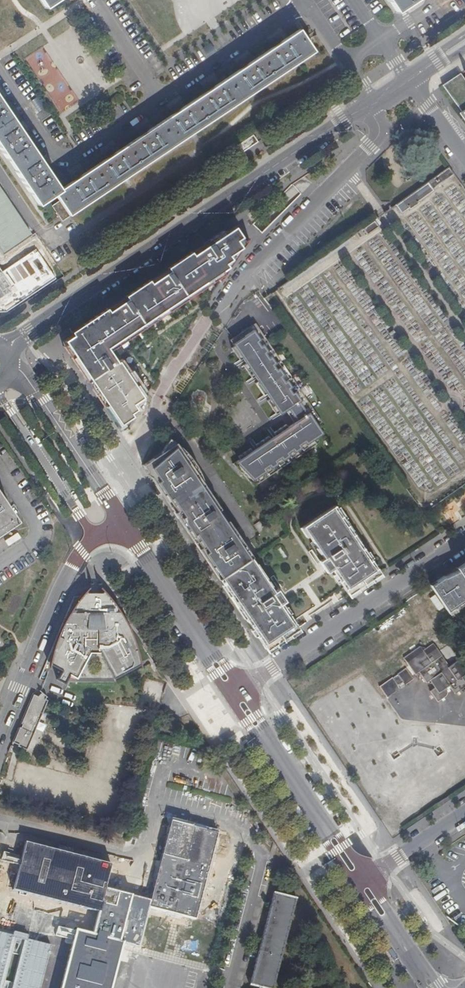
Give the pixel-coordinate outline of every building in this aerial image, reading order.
[(43,9),(57,0),(36,0),(43,9)] [(395,14),(416,0),(385,0),(395,14)] [(207,23),(212,31),(219,26),(214,18),(207,23)] [(227,79),(242,101),(255,92),(313,54),(298,32),(279,45),(277,46),(273,49),(246,67),(243,69),(240,71),(227,79)] [(442,88),(464,120),(464,81),(464,82),(460,76),(442,88)] [(242,101),(227,79),(212,89),(209,91),(206,93),(192,103),(204,118),(208,124),(229,110),(242,101)] [(38,112),(45,107),(37,96),(30,101),(38,112)] [(125,147),(141,169),(208,124),(204,118),(192,103),(180,111),(177,113),(174,115),(146,134),(143,135),(140,138),(125,147)] [(9,120),(5,114),(0,106),(0,126),(9,120)] [(0,126),(0,153),(6,162),(36,206),(53,196),(58,192),(45,173),(41,168),(22,140),(20,135),(18,134),(9,120),(0,126)] [(247,139),(235,146),(238,151),(250,144),(247,139)] [(141,169),(125,147),(112,156),(109,158),(107,160),(79,178),(75,181),(73,182),(58,192),(53,196),(58,203),(51,208),(60,223),(124,181),(141,169)] [(453,176),(448,169),(394,207),(399,214),(401,215),(408,210),(409,212),(418,205),(417,203),(433,193),(432,191),(453,176)] [(2,256),(29,239),(0,195),(0,253),(2,256)] [(377,229),(372,222),(361,230),(366,237),(377,229)] [(205,246),(90,323),(73,335),(65,340),(66,344),(81,367),(106,404),(120,424),(132,416),(130,413),(133,411),(136,414),(148,393),(145,393),(122,359),(118,361),(110,350),(218,279),(220,282),(248,239),(238,224),(228,231),(225,231),(204,245),(205,246)] [(204,245),(225,231),(223,230),(203,243),(204,245)] [(166,270),(204,245),(203,243),(71,332),(72,333),(90,321),(101,313),(166,270)] [(205,246),(204,245),(166,270),(101,313),(90,321),(90,323),(205,246)] [(73,335),(90,323),(90,321),(72,333),(73,335)] [(280,428),(300,455),(315,445),(316,443),(313,440),(323,433),(317,424),(321,422),(312,408),(279,358),(275,351),(269,343),(255,323),(243,331),(230,339),(234,345),(231,348),(234,352),(239,360),(241,358),(243,358),(246,363),(243,365),(251,377),(256,375),(259,373),(262,378),(259,380),(255,383),(263,395),(268,392),(271,390),(274,395),(271,397),(267,400),(275,413),(282,409),(287,406),(298,423),(289,429),(287,426),(286,424),(280,428)] [(104,405),(106,404),(81,367),(81,371),(104,405)] [(287,406),(282,409),(284,412),(286,411),(293,422),(287,426),(289,429),(298,423),(287,406)] [(246,451),(267,477),(300,455),(280,428),(273,433),(276,437),(278,440),(273,443),(271,440),(268,436),(256,444),(258,449),(260,452),(255,455),(253,452),(250,448),(246,451)] [(201,487),(205,493),(205,490),(205,486),(202,479),(200,472),(195,464),(190,457),(185,451),(176,443),(172,439),(169,438),(161,452),(173,444),(175,446),(178,448),(182,452),(185,456),(188,459),(189,461),(192,465),(193,467),(195,470),(196,474),(198,477),(199,480),(200,482),(201,487)] [(161,452),(142,465),(147,472),(206,561),(219,581),(219,580),(237,568),(250,559),(242,546),(245,545),(240,537),(236,540),(233,534),(236,532),(232,526),(229,527),(218,510),(220,508),(212,496),(209,498),(205,493),(201,487),(200,482),(199,480),(198,477),(196,474),(195,470),(193,467),(192,465),(189,461),(188,459),(185,456),(182,452),(178,448),(175,446),(173,444),(161,452)] [(267,477),(246,451),(238,456),(239,459),(232,463),(245,476),(254,486),(267,477)] [(13,520),(0,501),(0,528),(13,520)] [(317,548),(320,546),(324,550),(320,554),(324,559),(327,564),(331,570),(335,576),(343,588),(348,595),(380,573),(367,554),(359,542),(356,544),(349,533),(351,531),(334,506),(305,526),(303,527),(317,548)] [(229,527),(232,526),(220,508),(218,510),(229,527)] [(356,544),(359,542),(351,531),(349,533),(356,544)] [(253,557),(245,545),(242,546),(250,559),(252,558),(253,557)] [(233,601),(243,616),(254,633),(286,611),(276,596),(270,585),(267,587),(264,583),(267,581),(258,568),(255,570),(252,565),(255,564),(252,558),(250,559),(237,568),(219,580),(233,601)] [(327,564),(324,559),(320,562),(327,573),(331,570),(327,564)] [(464,562),(455,568),(457,571),(438,580),(435,582),(437,585),(432,588),(436,596),(444,609),(446,612),(464,599),(464,562)] [(113,679),(140,664),(136,645),(129,628),(122,615),(107,596),(81,595),(73,605),(63,621),(54,644),(48,665),(61,671),(57,681),(64,684),(69,675),(76,679),(91,648),(91,644),(96,644),(96,648),(113,679)] [(446,612),(448,615),(464,603),(464,599),(446,612)] [(254,633),(265,650),(284,638),(298,628),(286,611),(254,633)] [(432,643),(422,650),(419,646),(402,658),(414,674),(420,675),(425,682),(428,680),(433,687),(429,691),(436,702),(444,696),(446,694),(446,692),(446,690),(445,687),(448,685),(454,693),(464,686),(464,683),(461,676),(464,673),(464,669),(458,659),(448,666),(432,643)] [(390,678),(378,686),(386,697),(399,688),(396,684),(402,681),(404,685),(413,679),(405,668),(398,673),(396,674),(391,677),(390,678)] [(26,749),(47,701),(32,695),(12,743),(26,749)] [(26,844),(16,882),(102,904),(96,927),(79,923),(63,987),(111,987),(125,934),(141,938),(152,898),(198,909),(219,822),(173,811),(153,891),(108,879),(111,869),(114,856),(28,835),(26,844)] [(296,891),(272,885),(250,975),(275,981),(296,891)] [(52,935),(68,939),(70,930),(54,927),(52,935)] [(48,942),(0,932),(0,987),(39,987),(48,942)] [(182,979),(182,987),(194,987),(195,974),(192,973),(192,979),(182,979)]
